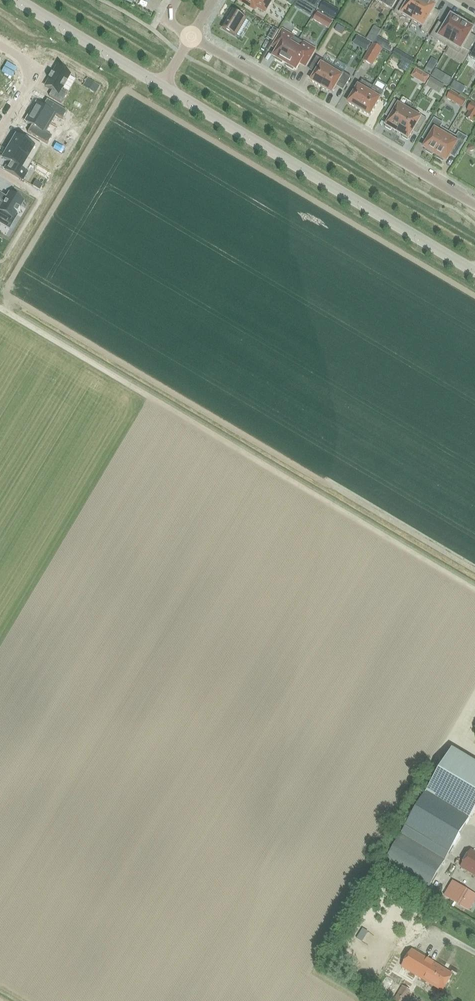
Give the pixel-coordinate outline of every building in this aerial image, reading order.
[(254,9),(256,6),(265,11),(271,0),(239,0),(254,9)] [(391,9),(397,0),(376,0),(391,9)] [(394,13),(401,17),(402,15),(412,21),(425,0),(409,0),(407,3),(402,0),(401,0),(394,13)] [(412,21),(423,27),(420,31),(427,35),(434,23),(428,20),(436,6),(435,6),(436,4),(430,1),(429,2),(425,0),(412,21)] [(311,18),(328,27),(333,18),(316,9),(311,18)] [(232,10),(222,28),(235,37),(246,19),(232,10)] [(437,26),(431,37),(448,47),(463,22),(459,20),(451,16),(443,29),(437,26)] [(448,47),(459,54),(463,48),(468,52),(474,41),(474,40),(470,36),(474,29),(466,25),(466,24),(463,22),(448,47)] [(272,41),(278,31),(273,28),(267,38),(272,41)] [(282,30),(273,47),(278,50),(273,57),(275,58),(274,60),(282,64),(283,62),(285,64),(299,40),(282,30)] [(315,50),(299,40),(285,64),(286,65),(285,66),(293,71),(294,69),(296,70),(300,63),(305,66),(315,50)] [(373,44),(363,61),(372,66),(382,50),(373,44)] [(316,57),(310,67),(317,71),(311,82),(318,86),(321,88),(333,67),(316,57)] [(406,70),(409,63),(399,58),(396,64),(406,70)] [(423,83),(428,74),(415,65),(410,74),(423,83)] [(333,67),(321,88),(325,90),(332,94),(338,83),(345,87),(351,77),(333,67)] [(65,82),(69,75),(57,68),(52,75),(51,74),(50,75),(52,75),(49,80),(48,79),(49,80),(45,87),(52,91),(48,96),(61,104),(66,94),(60,91),(61,88),(63,89),(67,83),(65,82)] [(429,79),(421,91),(431,98),(439,86),(429,79)] [(362,80),(348,104),(355,108),(359,110),(369,93),(373,87),(362,80)] [(369,93),(359,110),(363,112),(370,116),(383,93),(387,87),(377,81),(373,87),(369,93)] [(461,105),(465,97),(447,88),(443,96),(461,105)] [(36,103),(30,112),(57,128),(51,124),(56,116),(62,119),(66,112),(47,100),(43,107),(36,103)] [(394,100),(386,114),(391,117),(385,128),(390,131),(391,129),(397,133),(410,112),(399,105),(400,104),(394,100)] [(466,120),(473,123),(474,119),(474,105),(472,103),(468,111),(470,112),(466,120)] [(30,112),(24,122),(31,126),(27,133),(47,144),(52,137),(46,133),(51,125),(57,128),(30,112)] [(410,112),(397,133),(403,136),(402,138),(407,141),(414,130),(419,133),(427,120),(421,116),(420,118),(410,112)] [(442,124),(434,119),(426,133),(431,136),(424,148),(426,150),(425,151),(432,155),(433,154),(435,155),(448,133),(440,128),(442,124)] [(456,138),(448,133),(435,155),(437,156),(436,158),(443,162),(444,160),(446,162),(453,149),(458,152),(467,138),(459,134),(456,138)] [(15,137),(9,148),(31,162),(41,146),(28,138),(25,143),(15,137)] [(9,148),(2,160),(8,163),(4,170),(22,181),(27,173),(25,173),(31,162),(9,148)] [(23,202),(9,194),(2,205),(0,203),(0,218),(0,217),(12,224),(17,215),(15,214),(23,202)] [(425,793),(469,818),(474,808),(474,763),(450,749),(425,793)] [(401,835),(385,861),(429,887),(445,861),(469,818),(425,793),(424,793),(401,834),(401,835)] [(471,850),(461,868),(474,876),(474,853),(471,850)] [(452,881),(443,896),(460,906),(469,891),(452,881)] [(442,992),(452,974),(412,950),(401,967),(442,992)] [(410,991),(402,986),(393,1000),(404,1000),(410,991)]
